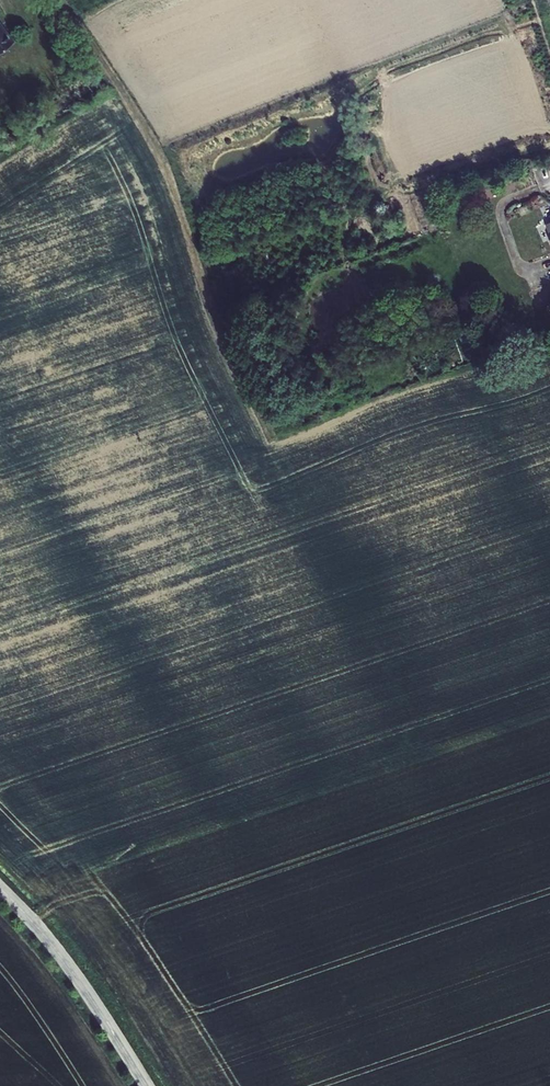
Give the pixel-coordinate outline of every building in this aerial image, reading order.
[(13,43),(0,25),(0,52),(13,43)]
